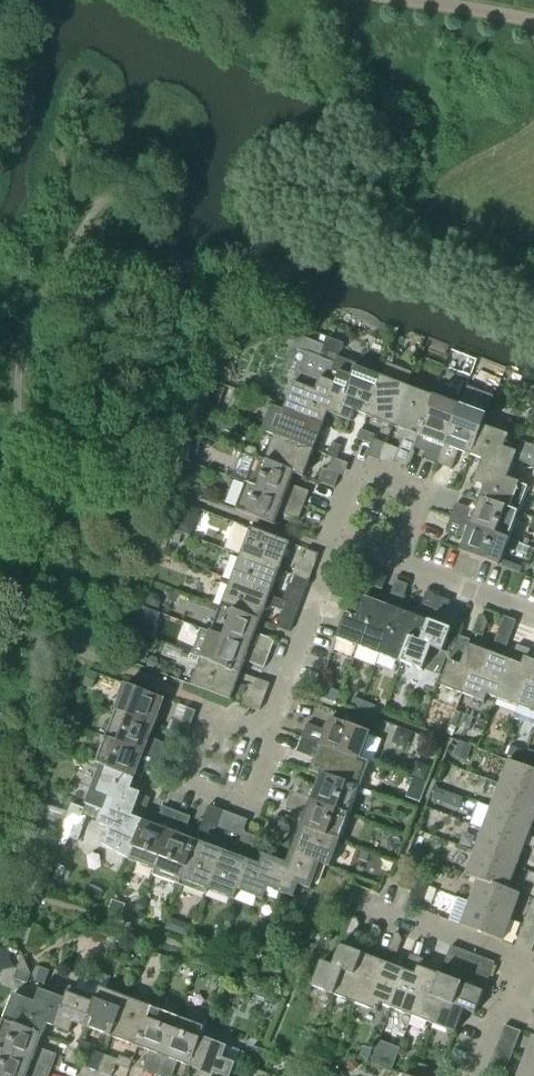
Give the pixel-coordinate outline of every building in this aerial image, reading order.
[(329,397),(334,384),(327,381),(334,363),(322,358),(323,355),(320,354),(323,345),(296,335),(291,347),(306,353),(285,410),(324,424),(328,414),(336,417),(342,401),(329,397)] [(366,416),(378,386),(377,386),(380,377),(356,368),(357,365),(338,358),(343,344),(326,337),(323,345),(320,354),(323,355),(322,358),(334,363),(327,381),(334,384),(329,397),(342,401),(336,417),(351,422),(355,412),(366,416)] [(392,426),(407,387),(380,377),(377,386),(378,386),(366,416),(392,426)] [(416,445),(434,397),(407,387),(392,426),(406,431),(394,462),(408,467),(416,445)] [(438,465),(459,407),(434,397),(416,445),(427,449),(424,459),(438,465)] [(482,426),(483,426),(486,417),(459,407),(438,465),(452,470),(459,451),(471,456),(482,426)] [(314,450),(324,424),(285,410),(275,435),(314,450)] [(509,436),(483,426),(482,426),(471,456),(482,460),(479,469),(493,474),(498,461),(512,467),(517,453),(504,448),(509,436)] [(371,445),(375,435),(361,430),(358,440),(371,445)] [(304,478),(314,450),(275,435),(265,461),(265,462),(295,473),(294,474),(304,478)] [(336,460),(341,446),(332,443),(327,456),(336,460)] [(290,485),(294,474),(295,473),(265,462),(265,461),(256,457),(246,484),(304,506),(309,492),(290,485)] [(519,513),(529,487),(507,479),(512,467),(498,461),(493,474),(479,469),(474,483),(484,487),(479,499),(509,510),(510,509),(519,513)] [(334,488),(340,475),(323,469),(318,482),(334,488)] [(299,520),(304,506),(246,484),(236,511),(275,526),(280,513),(299,520)] [(509,539),(519,513),(510,509),(509,510),(479,499),(475,511),(456,504),(451,517),(509,539)] [(499,566),(509,539),(451,517),(446,532),(464,539),(459,552),(499,566)] [(280,570),(290,543),(251,529),(241,555),(280,570)] [(317,560),(319,554),(311,551),(306,549),(302,559),(312,562),(317,560)] [(270,596),(280,570),(241,555),(231,581),(270,596)] [(382,589),(387,577),(375,573),(370,585),(382,589)] [(307,586),(309,581),(296,576),(292,585),(302,589),(307,586)] [(270,596),(231,581),(221,607),(260,622),(265,610),(273,608),(292,615),(297,612),(299,607),(270,596)] [(403,597),(408,585),(396,581),(391,593),(403,597)] [(434,609),(439,597),(426,592),(422,604),(434,609)] [(379,627),(387,606),(365,597),(357,618),(346,614),(336,639),(359,647),(368,623),(379,627)] [(446,613),(450,601),(439,597),(434,609),(446,613)] [(400,635),(408,614),(387,606),(379,627),(368,623),(359,647),(380,655),(389,631),(400,635)] [(256,634),(260,622),(221,607),(211,633),(269,655),(275,641),(256,634)] [(421,643),(429,622),(408,614),(400,635),(389,631),(380,655),(401,663),(410,639),(421,643)] [(483,636),(487,624),(485,618),(480,616),(474,633),(483,636)] [(512,662),(511,661),(502,658),(516,621),(504,617),(501,624),(490,653),(491,654),(483,675),(471,671),(462,695),(485,703),(487,696),(498,700),(512,662)] [(423,672),(432,649),(443,653),(452,630),(429,622),(421,643),(410,639),(401,663),(423,672)] [(264,669),(269,655),(211,633),(201,629),(191,655),(202,659),(241,674),(245,662),(264,669)] [(491,654),(490,653),(468,645),(461,666),(450,661),(440,686),(462,695),(471,671),(483,675),(491,654)] [(527,659),(530,651),(517,646),(511,661),(512,662),(498,700),(519,708),(528,684),(533,686),(533,661),(527,659)] [(231,700),(241,674),(201,659),(191,686),(231,700)] [(268,689),(270,684),(257,679),(253,688),(263,692),(268,689)] [(528,684),(519,708),(533,713),(533,686),(528,684)] [(155,726),(165,700),(126,685),(116,711),(155,726)] [(191,725),(196,712),(187,708),(182,721),(191,725)] [(151,738),(155,726),(116,711),(106,738),(164,760),(169,746),(151,738)] [(373,764),(381,740),(369,736),(370,733),(331,718),(326,731),(307,724),(302,738),(360,760),(360,759),(369,763),(373,764)] [(158,774),(164,760),(106,738),(96,765),(100,766),(135,779),(140,767),(158,774)] [(360,759),(360,760),(302,738),(296,752),(315,759),(311,771),(359,789),(369,763),(360,759)] [(509,761),(500,784),(533,797),(533,771),(509,761)] [(135,779),(100,766),(85,807),(102,813),(103,811),(115,816),(121,801),(136,807),(141,794),(131,790),(132,788),(135,779)] [(349,815),(359,789),(311,771),(310,772),(320,776),(316,786),(297,779),(294,788),(292,793),(349,815)] [(533,821),(533,797),(500,784),(492,807),(533,823),(533,821)] [(340,841),(349,815),(292,793),(286,807),(305,814),(301,826),(340,841)] [(129,861),(144,821),(132,817),(136,807),(121,801),(115,816),(103,811),(102,813),(98,824),(110,829),(106,840),(104,838),(100,844),(128,860),(129,861)] [(81,828),(84,819),(81,818),(84,809),(71,804),(60,834),(78,841),(83,828),(81,828)] [(156,871),(177,812),(163,807),(156,826),(144,821),(129,861),(156,871)] [(525,845),(533,823),(492,807),(483,830),(525,845)] [(179,885),(196,841),(184,836),(191,818),(177,812),(156,871),(154,876),(179,885)] [(280,833),(285,820),(276,817),(271,830),(280,833)] [(216,828),(217,823),(204,818),(201,827),(214,832),(216,828)] [(330,867),(340,841),(301,826),(291,852),(330,867)] [(517,868),(525,845),(483,830),(475,852),(517,868)] [(253,847),(257,838),(243,833),(241,837),(240,842),(253,847)] [(207,890),(222,851),(196,841),(179,885),(207,895),(209,891),(207,890)] [(233,900),(248,860),(222,851),(207,890),(209,891),(209,890),(233,900)] [(311,890),(320,864),(330,868),(330,867),(291,852),(286,864),(277,860),(271,875),(285,881),(280,893),(294,898),(299,886),(311,890)] [(508,890),(517,868),(475,852),(466,875),(520,896),(520,895),(508,890)] [(271,875),(277,860),(263,855),(260,865),(248,860),(233,900),(234,900),(238,891),(264,901),(268,889),(279,893),(280,893),(285,881),(271,875)] [(529,872),(525,881),(533,885),(533,874),(529,872)] [(512,918),(520,896),(466,875),(466,876),(478,881),(470,903),(512,918)] [(429,888),(415,882),(410,896),(424,901),(429,888)] [(429,903),(424,901),(410,896),(406,906),(425,913),(429,903)] [(503,942),(512,918),(470,903),(461,926),(503,942)] [(524,923),(533,926),(533,910),(529,909),(524,923)] [(311,929),(314,920),(301,915),(298,924),(311,929)] [(288,931),(292,922),(279,917),(275,926),(288,931)] [(355,938),(360,925),(357,920),(352,918),(346,934),(355,938)] [(524,923),(521,932),(533,937),(533,936),(533,926),(524,923)] [(376,946),(381,933),(378,927),(373,926),(367,942),(376,946)] [(516,946),(532,952),(533,947),(533,936),(533,937),(521,932),(516,946)] [(397,954),(402,941),(399,935),(394,933),(388,950),(397,954)] [(355,975),(363,955),(341,946),(333,967),(322,962),(312,988),(335,996),(344,971),(355,975)] [(454,967),(458,954),(456,948),(451,946),(445,963),(454,967)] [(454,967),(466,971),(472,955),(456,948),(458,954),(454,967)] [(376,983),(384,963),(363,955),(355,975),(344,971),(335,996),(356,1004),(365,979),(376,983)] [(432,997),(440,976),(421,968),(424,960),(410,955),(404,971),(405,971),(391,1009),(412,1017),(421,993),(432,997)] [(475,975),(480,962),(477,957),(472,955),(466,971),(475,975)] [(475,975),(489,980),(495,963),(477,957),(480,962),(475,975)] [(405,971),(404,971),(384,963),(376,983),(365,979),(356,1004),(378,1013),(381,1005),(391,1009),(405,971)] [(44,985),(50,971),(40,968),(35,982),(44,985)] [(27,984),(31,975),(17,970),(14,979),(27,984)] [(453,1005),(461,984),(440,976),(432,997),(421,993),(412,1017),(433,1025),(442,1001),(453,1005)] [(475,1015),(484,992),(461,984),(453,1005),(442,1001),(433,1025),(455,1033),(464,1011),(475,1015)] [(86,1028),(97,998),(96,997),(70,988),(65,1000),(54,995),(48,1009),(61,1014),(56,1028),(70,1034),(74,1023),(86,1028)] [(112,1038),(127,998),(99,988),(96,997),(97,998),(86,1028),(112,1038)] [(48,1009),(54,995),(40,990),(35,1003),(13,995),(4,1021),(13,1024),(13,1025),(43,1037),(47,1025),(56,1028),(61,1014),(48,1009)] [(138,1048),(153,1008),(127,998),(112,1038),(138,1048)] [(156,1075),(178,1018),(153,1008),(138,1048),(150,1052),(143,1071),(156,1075)] [(202,1038),(205,1028),(178,1018),(156,1075),(173,1075),(178,1063),(189,1067),(200,1037),(202,1038)] [(43,1037),(13,1025),(13,1024),(4,1021),(0,1030),(0,1050),(52,1069),(57,1056),(38,1048),(43,1037)] [(223,1059),(228,1047),(202,1038),(200,1037),(189,1067),(201,1072),(199,1075),(215,1075),(216,1073),(223,1075),(232,1075),(236,1064),(223,1059)] [(533,1037),(525,1060),(533,1063),(533,1037)] [(90,1056),(93,1047),(80,1042),(77,1051),(90,1056)] [(512,1056),(515,1047),(503,1042),(497,1045),(495,1050),(512,1056)] [(263,1061),(266,1051),(253,1047),(249,1056),(263,1061)] [(0,1050),(0,1075),(49,1075),(52,1069),(0,1050)] [(129,1071),(132,1062),(119,1056),(116,1066),(129,1071)] [(525,1060),(519,1075),(533,1075),(533,1063),(525,1060)] [(507,1070),(494,1065),(488,1068),(486,1073),(494,1075),(505,1075),(507,1070)]
